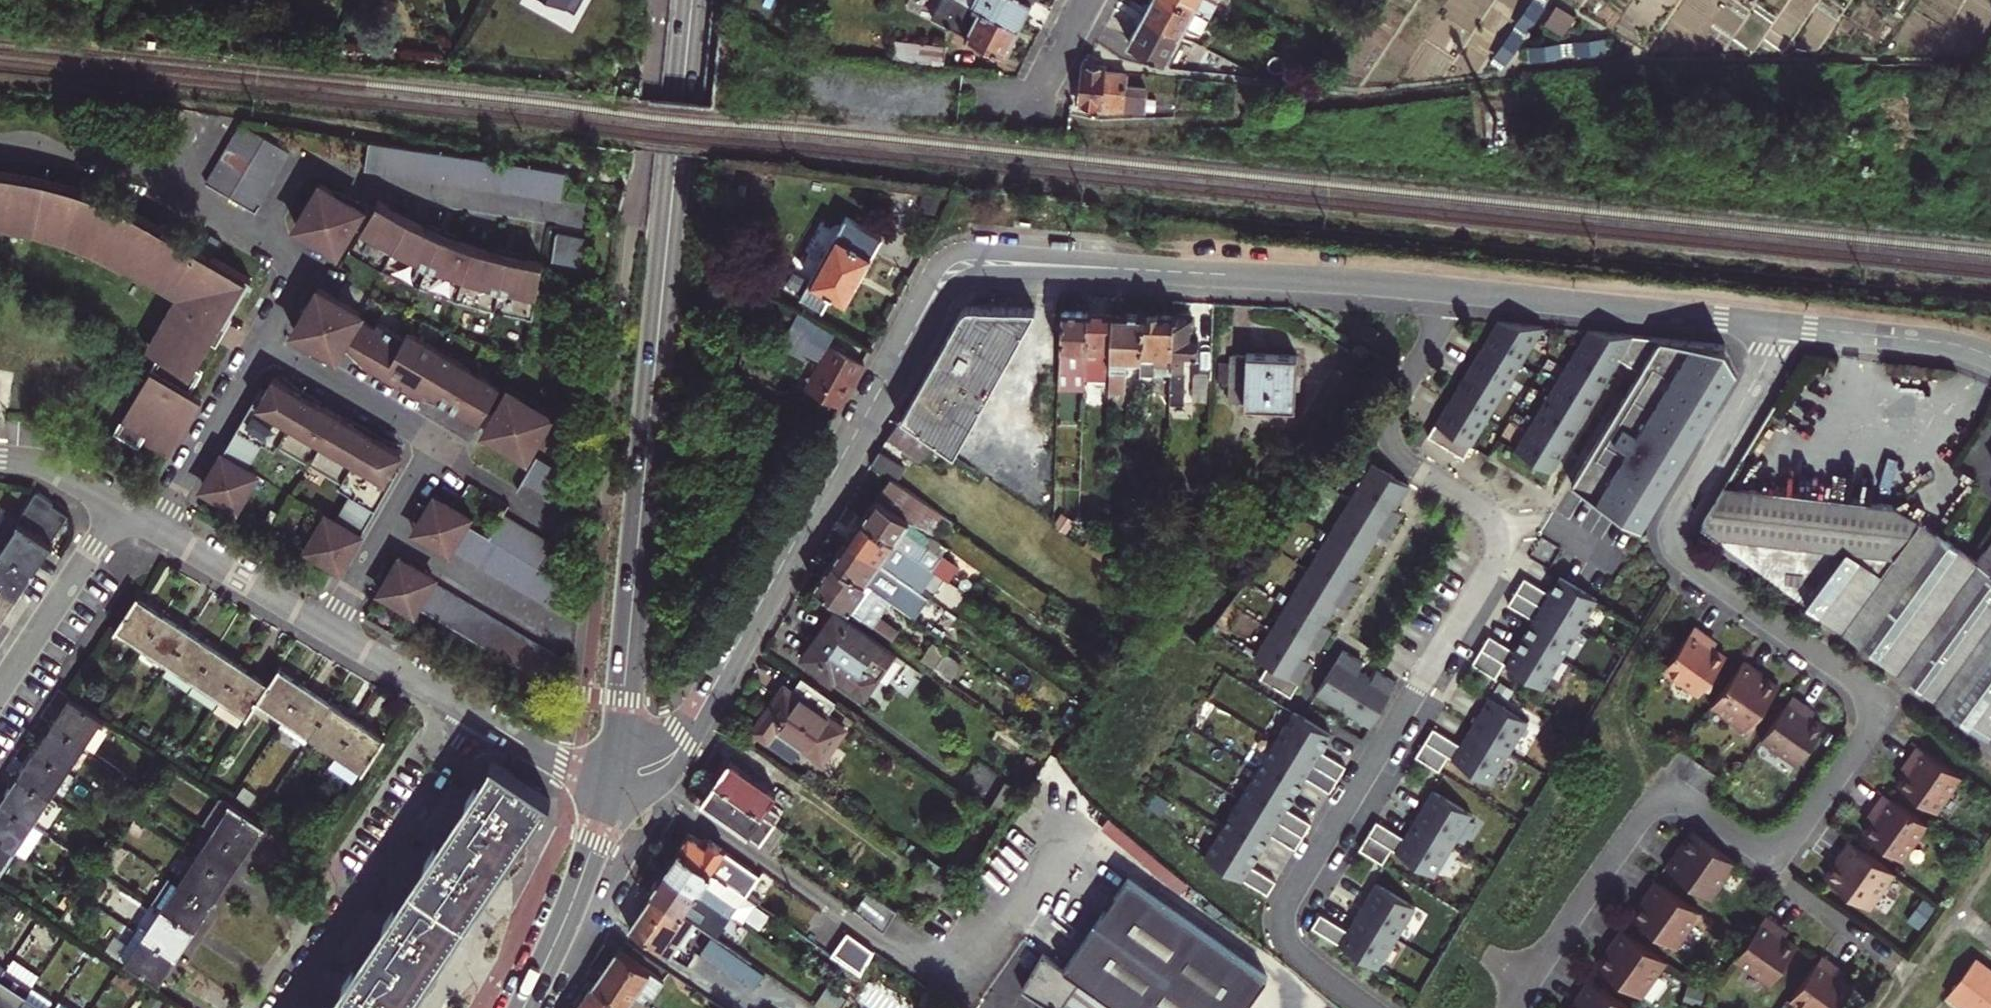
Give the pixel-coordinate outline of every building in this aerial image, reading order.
[(574,11),(580,0),(554,0),(574,11)] [(969,1),(968,0),(941,0),(932,17),(1003,52),(1017,25),(969,1)] [(969,1),(1017,25),(1029,0),(970,0),(969,1)] [(1181,0),(1151,0),(1143,15),(1181,35),(1187,23),(1195,8),(1181,0)] [(1195,8),(1209,15),(1217,0),(1181,0),(1195,8)] [(1209,15),(1195,8),(1187,23),(1201,31),(1209,15)] [(1181,35),(1143,15),(1128,43),(1167,62),(1181,35)] [(909,44),(875,40),(874,51),(908,55),(909,44)] [(946,44),(917,41),(916,55),(945,57),(946,44)] [(1106,65),(1082,63),(1079,103),(1144,110),(1147,88),(1127,86),(1127,73),(1106,71),(1106,65)] [(252,210),(273,175),(280,163),(287,152),(239,123),(232,135),(204,181),(252,210)] [(365,172),(519,191),(533,192),(562,196),(566,172),(453,154),(403,148),(369,144),(365,172)] [(158,353),(111,432),(137,447),(142,438),(145,432),(172,447),(188,419),(177,413),(176,415),(165,409),(179,384),(189,390),(200,372),(193,368),(204,347),(213,331),(218,322),(223,324),(229,315),(250,279),(170,232),(117,203),(75,186),(22,174),(0,171),(0,227),(11,228),(58,238),(81,247),(103,256),(124,267),(125,265),(176,294),(146,346),(158,353)] [(335,192),(319,182),(295,224),(302,229),(329,245),(335,248),(360,206),(346,198),(341,195),(335,192)] [(432,229),(394,208),(389,205),(378,200),(373,209),(349,248),(406,282),(472,307),(530,317),(541,260),(521,256),(516,255),(508,253),(501,252),(486,249),(452,237),(448,236),(438,232),(432,229)] [(880,236),(846,217),(800,296),(821,308),(831,292),(844,299),(880,236)] [(548,255),(566,257),(570,258),(580,258),(584,231),(552,227),(548,255)] [(329,245),(302,229),(304,232),(309,240),(317,244),(329,245)] [(415,385),(417,386),(422,389),(463,413),(477,421),(497,387),(405,332),(402,338),(375,322),(372,328),(355,318),(359,312),(317,287),(312,295),(297,322),(292,330),(341,359),(345,352),(347,349),(349,346),(350,344),(363,351),(367,354),(370,355),(365,363),(399,384),(401,381),(403,378),(415,385)] [(296,313),(297,322),(312,295),(308,297),(301,302),(297,309),(296,313)] [(960,312),(902,418),(937,443),(953,453),(1036,307),(966,306),(960,312)] [(1088,311),(1062,309),(1057,422),(1083,423),(1085,375),(1088,311)] [(1110,376),(1112,312),(1088,311),(1085,375),(1110,376)] [(1142,313),(1112,312),(1110,376),(1109,391),(1124,392),(1126,359),(1140,359),(1142,313)] [(1173,314),(1142,313),(1140,359),(1140,375),(1155,375),(1156,365),(1171,366),(1173,314)] [(1192,315),(1173,314),(1171,366),(1169,403),(1184,403),(1187,357),(1198,357),(1199,333),(1191,333),(1192,315)] [(233,318),(229,315),(223,324),(218,322),(213,331),(204,347),(212,352),(233,318)] [(1542,327),(1499,321),(1486,341),(1521,363),(1542,327)] [(1638,375),(1660,338),(1585,331),(1583,341),(1618,362),(1638,375)] [(1642,527),(1735,371),(1725,345),(1691,341),(1660,338),(1638,375),(1572,484),(1642,527)] [(1521,363),(1486,341),(1470,368),(1505,389),(1521,363)] [(1618,362),(1583,341),(1566,367),(1602,389),(1618,362)] [(804,386),(838,405),(862,361),(829,342),(804,386)] [(1245,407),(1295,409),(1297,356),(1246,353),(1246,356),(1230,356),(1230,362),(1229,386),(1229,402),(1245,402),(1245,407)] [(1217,386),(1229,386),(1230,362),(1218,361),(1217,386)] [(1602,389),(1566,367),(1550,394),(1585,416),(1602,389)] [(1505,389),(1470,368),(1453,395),(1489,416),(1505,389)] [(398,470),(393,466),(401,452),(388,444),(359,427),(354,424),(320,404),(312,399),(281,380),(273,376),(265,389),(260,386),(241,418),(265,433),(260,441),(275,451),(278,445),(339,482),(337,487),(349,494),(374,509),(398,470)] [(176,413),(189,390),(179,384),(165,409),(176,415),(177,413),(176,413)] [(484,429),(491,433),(518,449),(525,453),(549,413),(508,389),(501,400),(498,405),(494,411),(489,420),(484,429)] [(191,391),(189,390),(176,413),(177,413),(191,391)] [(201,397),(191,391),(177,413),(188,419),(201,397)] [(1585,416),(1550,394),(1533,421),(1569,443),(1585,416)] [(1489,416),(1453,395),(1436,423),(1471,444),(1489,416)] [(265,433),(241,418),(236,426),(260,441),(265,433)] [(902,418),(887,439),(913,457),(922,464),(937,443),(902,418)] [(1569,443),(1533,421),(1516,449),(1552,471),(1569,443)] [(1471,444),(1436,423),(1429,435),(1464,457),(1471,444)] [(260,441),(236,426),(229,438),(253,453),(260,441)] [(145,432),(142,438),(168,454),(172,447),(145,432)] [(253,453),(229,438),(220,452),(245,467),(253,453)] [(898,480),(906,468),(880,451),(872,463),(898,480)] [(231,491),(207,476),(206,477),(200,486),(206,490),(235,507),(255,473),(245,467),(220,452),(213,465),(238,479),(231,491)] [(562,470),(550,462),(536,454),(522,478),(548,494),(562,470)] [(1395,508),(1409,484),(1372,461),(1350,498),(1395,525),(1402,512),(1395,508)] [(213,476),(207,476),(231,491),(238,479),(213,465),(210,469),(215,472),(213,476)] [(891,478),(877,498),(933,536),(946,517),(891,478)] [(1896,506),(1898,505),(1727,485),(1702,527),(1806,604),(1847,548),(1882,573),(1885,569),(1921,519),(1896,506)] [(349,494),(341,506),(366,521),(374,509),(349,494)] [(413,530),(446,549),(448,551),(451,546),(466,521),(468,517),(433,496),(413,530)] [(877,498),(862,519),(960,588),(970,574),(953,563),(959,555),(933,536),(877,498)] [(1395,525),(1350,498),(1329,532),(1367,555),(1380,534),(1387,538),(1395,525)] [(341,506),(334,518),(359,533),(366,521),(341,506)] [(325,513),(305,547),(331,562),(334,564),(339,567),(359,533),(334,518),(325,513)] [(515,550),(528,558),(539,564),(540,563),(558,573),(564,563),(546,552),(552,542),(504,513),(490,536),(502,543),(515,550)] [(960,588),(862,519),(848,539),(897,573),(921,590),(929,579),(973,608),(978,600),(960,588)] [(1921,519),(1885,569),(1900,580),(1936,531),(1921,519)] [(1947,520),(1938,532),(1977,560),(1898,670),(1990,739),(1990,541),(1985,549),(1947,520)] [(478,529),(466,521),(451,546),(464,553),(478,529)] [(31,569),(49,542),(19,522),(0,550),(31,569)] [(464,553),(476,560),(490,536),(478,529),(464,553)] [(1900,580),(1885,569),(1882,573),(1847,548),(1806,604),(1898,670),(1977,560),(1938,532),(1936,531),(1900,580)] [(1367,555),(1329,532),(1308,567),(1353,594),(1360,582),(1353,578),(1367,555)] [(490,536),(476,560),(488,568),(502,543),(490,536)] [(848,539),(833,561),(891,602),(915,618),(923,608),(890,584),(897,573),(848,539)] [(515,550),(502,543),(488,568),(500,575),(515,550)] [(31,569),(0,550),(0,587),(14,596),(31,569)] [(515,550),(500,575),(513,582),(528,558),(515,550)] [(413,610),(417,604),(430,581),(433,576),(398,555),(378,590),(413,610)] [(528,558),(513,582),(525,589),(539,564),(528,558)] [(833,561),(815,585),(902,646),(951,680),(962,664),(905,623),(903,625),(884,613),(891,602),(833,561)] [(525,589),(536,596),(551,572),(539,564),(525,589)] [(1353,594),(1308,567),(1288,602),(1325,624),(1337,603),(1344,608),(1353,594)] [(551,572),(536,596),(549,604),(563,579),(551,572)] [(1525,577),(1517,590),(1579,628),(1597,598),(1596,598),(1561,576),(1551,593),(1525,577)] [(429,611),(443,588),(430,581),(417,604),(429,611)] [(14,596),(0,587),(0,617),(14,596)] [(442,619),(455,595),(443,588),(429,611),(442,619)] [(1579,628),(1517,590),(1509,603),(1534,619),(1525,634),(1562,657),(1579,628)] [(143,644),(163,614),(135,595),(115,625),(143,644)] [(454,626),(467,603),(455,595),(442,619),(454,626)] [(1325,624),(1288,602),(1271,628),(1309,651),(1312,645),(1319,649),(1332,628),(1325,624)] [(466,633),(480,610),(467,603),(454,626),(466,633)] [(477,640),(491,617),(480,610),(466,633),(477,640)] [(835,613),(803,659),(833,680),(836,677),(865,697),(894,656),(835,613)] [(169,661),(188,631),(163,614),(143,644),(169,661)] [(490,647),(504,624),(491,617),(477,640),(490,647)] [(502,654),(516,631),(504,624),(490,647),(502,654)] [(1709,637),(1693,626),(1662,671),(1697,696),(1725,657),(1706,643),(1709,637)] [(1271,628),(1255,656),(1268,664),(1299,682),(1311,662),(1304,658),(1309,651),(1271,628)] [(195,679),(215,649),(188,631),(169,661),(195,679)] [(514,662),(527,638),(516,631),(502,654),(514,662)] [(1490,634),(1482,648),(1504,662),(1544,686),(1562,657),(1525,634),(1516,650),(1490,634)] [(527,670),(541,646),(527,638),(514,662),(527,670)] [(1366,657),(1346,645),(1319,689),(1346,705),(1369,668),(1362,663),(1366,657)] [(539,677),(553,653),(541,646),(527,670),(539,677)] [(1504,662),(1482,648),(1473,663),(1495,677),(1504,662)] [(220,696),(240,665),(215,649),(195,679),(220,696)] [(539,677),(552,684),(566,661),(553,653),(539,677)] [(1759,672),(1744,661),(1712,707),(1746,731),(1774,692),(1755,679),(1759,672)] [(1291,695),(1299,682),(1268,664),(1260,677),(1291,695)] [(257,698),(266,683),(240,665),(220,696),(246,713),(257,698)] [(1373,722),(1400,677),(1380,665),(1376,672),(1369,668),(1346,705),(1373,722)] [(285,716),(304,686),(277,668),(266,683),(257,698),(285,716)] [(827,718),(837,702),(801,677),(791,691),(783,686),(752,731),(801,766),(810,753),(823,763),(845,731),(827,718)] [(310,732),(330,703),(304,686),(285,716),(279,724),(305,740),(310,732)] [(1808,707),(1792,696),(1760,740),(1796,766),(1823,727),(1804,714),(1808,707)] [(100,717),(68,697),(51,723),(83,744),(100,717)] [(1528,721),(1489,697),(1471,727),(1510,752),(1528,721)] [(336,750),(356,720),(330,703),(310,732),(336,750)] [(1275,741),(1338,778),(1347,763),(1322,748),(1331,733),(1294,711),(1275,741)] [(364,767),(383,738),(356,720),(336,750),(364,767)] [(83,744),(51,723),(34,749),(65,770),(83,744)] [(1433,728),(1425,741),(1448,755),(1492,782),(1510,752),(1471,727),(1461,745),(1433,728)] [(1331,789),(1338,778),(1275,741),(1258,769),(1295,792),(1306,774),(1331,789)] [(1448,755),(1425,741),(1416,756),(1438,770),(1448,755)] [(1960,775),(1915,743),(1903,760),(1910,765),(1897,784),(1935,810),(1960,775)] [(65,770),(34,749),(17,775),(48,796),(65,770)] [(715,781),(775,823),(782,814),(770,805),(778,793),(730,760),(715,781)] [(444,945),(487,883),(530,820),(546,796),(494,761),(476,788),(471,784),(464,796),(468,799),(436,848),(431,845),(423,857),(428,860),(395,909),(390,906),(381,920),(386,924),(353,972),(348,969),(340,980),(345,984),(329,1007),(404,1007),(444,945)] [(1241,798),(1303,836),(1312,821),(1287,806),(1295,792),(1258,769),(1241,798)] [(17,775),(0,801),(0,802),(31,822),(48,796),(17,775)] [(715,781),(701,802),(761,844),(775,823),(715,781)] [(1472,814),(1433,790),(1414,820),(1453,844),(1472,814)] [(1926,822),(1881,790),(1870,808),(1876,813),(1864,832),(1902,858),(1926,822)] [(211,830),(243,850),(260,823),(219,796),(200,823),(211,830)] [(1296,848),(1303,836),(1241,798),(1223,826),(1260,849),(1270,832),(1296,848)] [(0,802),(0,839),(14,848),(31,822),(0,802)] [(1376,820),(1368,833),(1391,847),(1435,874),(1453,844),(1414,820),(1404,837),(1376,820)] [(771,851),(785,830),(775,823),(761,844),(771,851)] [(1205,856),(1267,894),(1276,880),(1251,864),(1260,849),(1223,826),(1205,856)] [(193,857),(226,876),(243,850),(211,830),(193,857)] [(1391,847),(1368,833),(1359,849),(1381,863),(1391,847)] [(1734,863),(1692,833),(1680,849),(1678,847),(1664,866),(1709,898),(1734,863)] [(679,850),(745,895),(754,882),(720,859),(726,850),(709,839),(706,844),(690,834),(679,850)] [(0,839),(0,869),(14,848),(0,839)] [(1893,872),(1848,840),(1836,857),(1843,861),(1830,879),(1869,907),(1893,872)] [(114,842),(101,861),(114,871),(128,851),(114,842)] [(747,897),(745,895),(679,850),(665,871),(726,912),(776,946),(783,935),(741,907),(747,897)] [(176,883),(208,902),(226,876),(193,857),(176,883)] [(654,892),(695,921),(697,922),(706,909),(721,920),(726,912),(665,871),(651,891),(654,892)] [(150,901),(191,928),(208,902),(176,883),(166,877),(150,901)] [(1065,969),(1119,1007),(1247,1007),(1269,977),(1130,878),(1065,969)] [(1700,910),(1654,880),(1642,898),(1645,900),(1632,917),(1675,947),(1700,910)] [(1416,907),(1376,883),(1358,913),(1397,937),(1416,907)] [(885,930),(897,910),(867,888),(853,908),(885,930)] [(695,921),(654,892),(629,928),(671,956),(681,941),(695,921)] [(133,928),(174,955),(191,928),(150,901),(133,928)] [(1320,913),(1312,926),(1335,940),(1379,967),(1397,937),(1358,913),(1348,930),(1320,913)] [(1766,914),(1746,941),(1734,958),(1770,984),(1800,940),(1783,928),(1784,926),(1766,914)] [(700,940),(707,929),(697,922),(695,921),(681,941),(693,948),(700,940)] [(115,954),(157,981),(174,955),(133,928),(115,954)] [(707,929),(700,940),(713,949),(722,964),(741,977),(753,961),(707,929)] [(1666,959),(1620,929),(1607,946),(1611,948),(1599,966),(1641,995),(1666,959)] [(850,933),(835,956),(858,972),(874,950),(850,933)] [(594,984),(624,1005),(629,1007),(652,1007),(650,1004),(665,982),(618,950),(594,984)] [(1823,952),(1790,998),(1804,1007),(1836,1007),(1856,980),(1838,968),(1841,964),(1823,952)] [(1042,953),(1023,989),(1050,1007),(1119,1007),(1065,969),(1042,953)] [(1968,1007),(1990,1007),(1990,968),(1978,959),(1951,996),(1968,1007)] [(30,987),(3,970),(0,975),(0,1007),(16,1007),(30,987)] [(1588,979),(1575,999),(1578,1001),(1573,1007),(1633,1007),(1588,979)] [(624,1005),(594,984),(577,1007),(622,1007),(624,1005)] [(56,1005),(30,987),(16,1007),(54,1007),(56,1005)]
